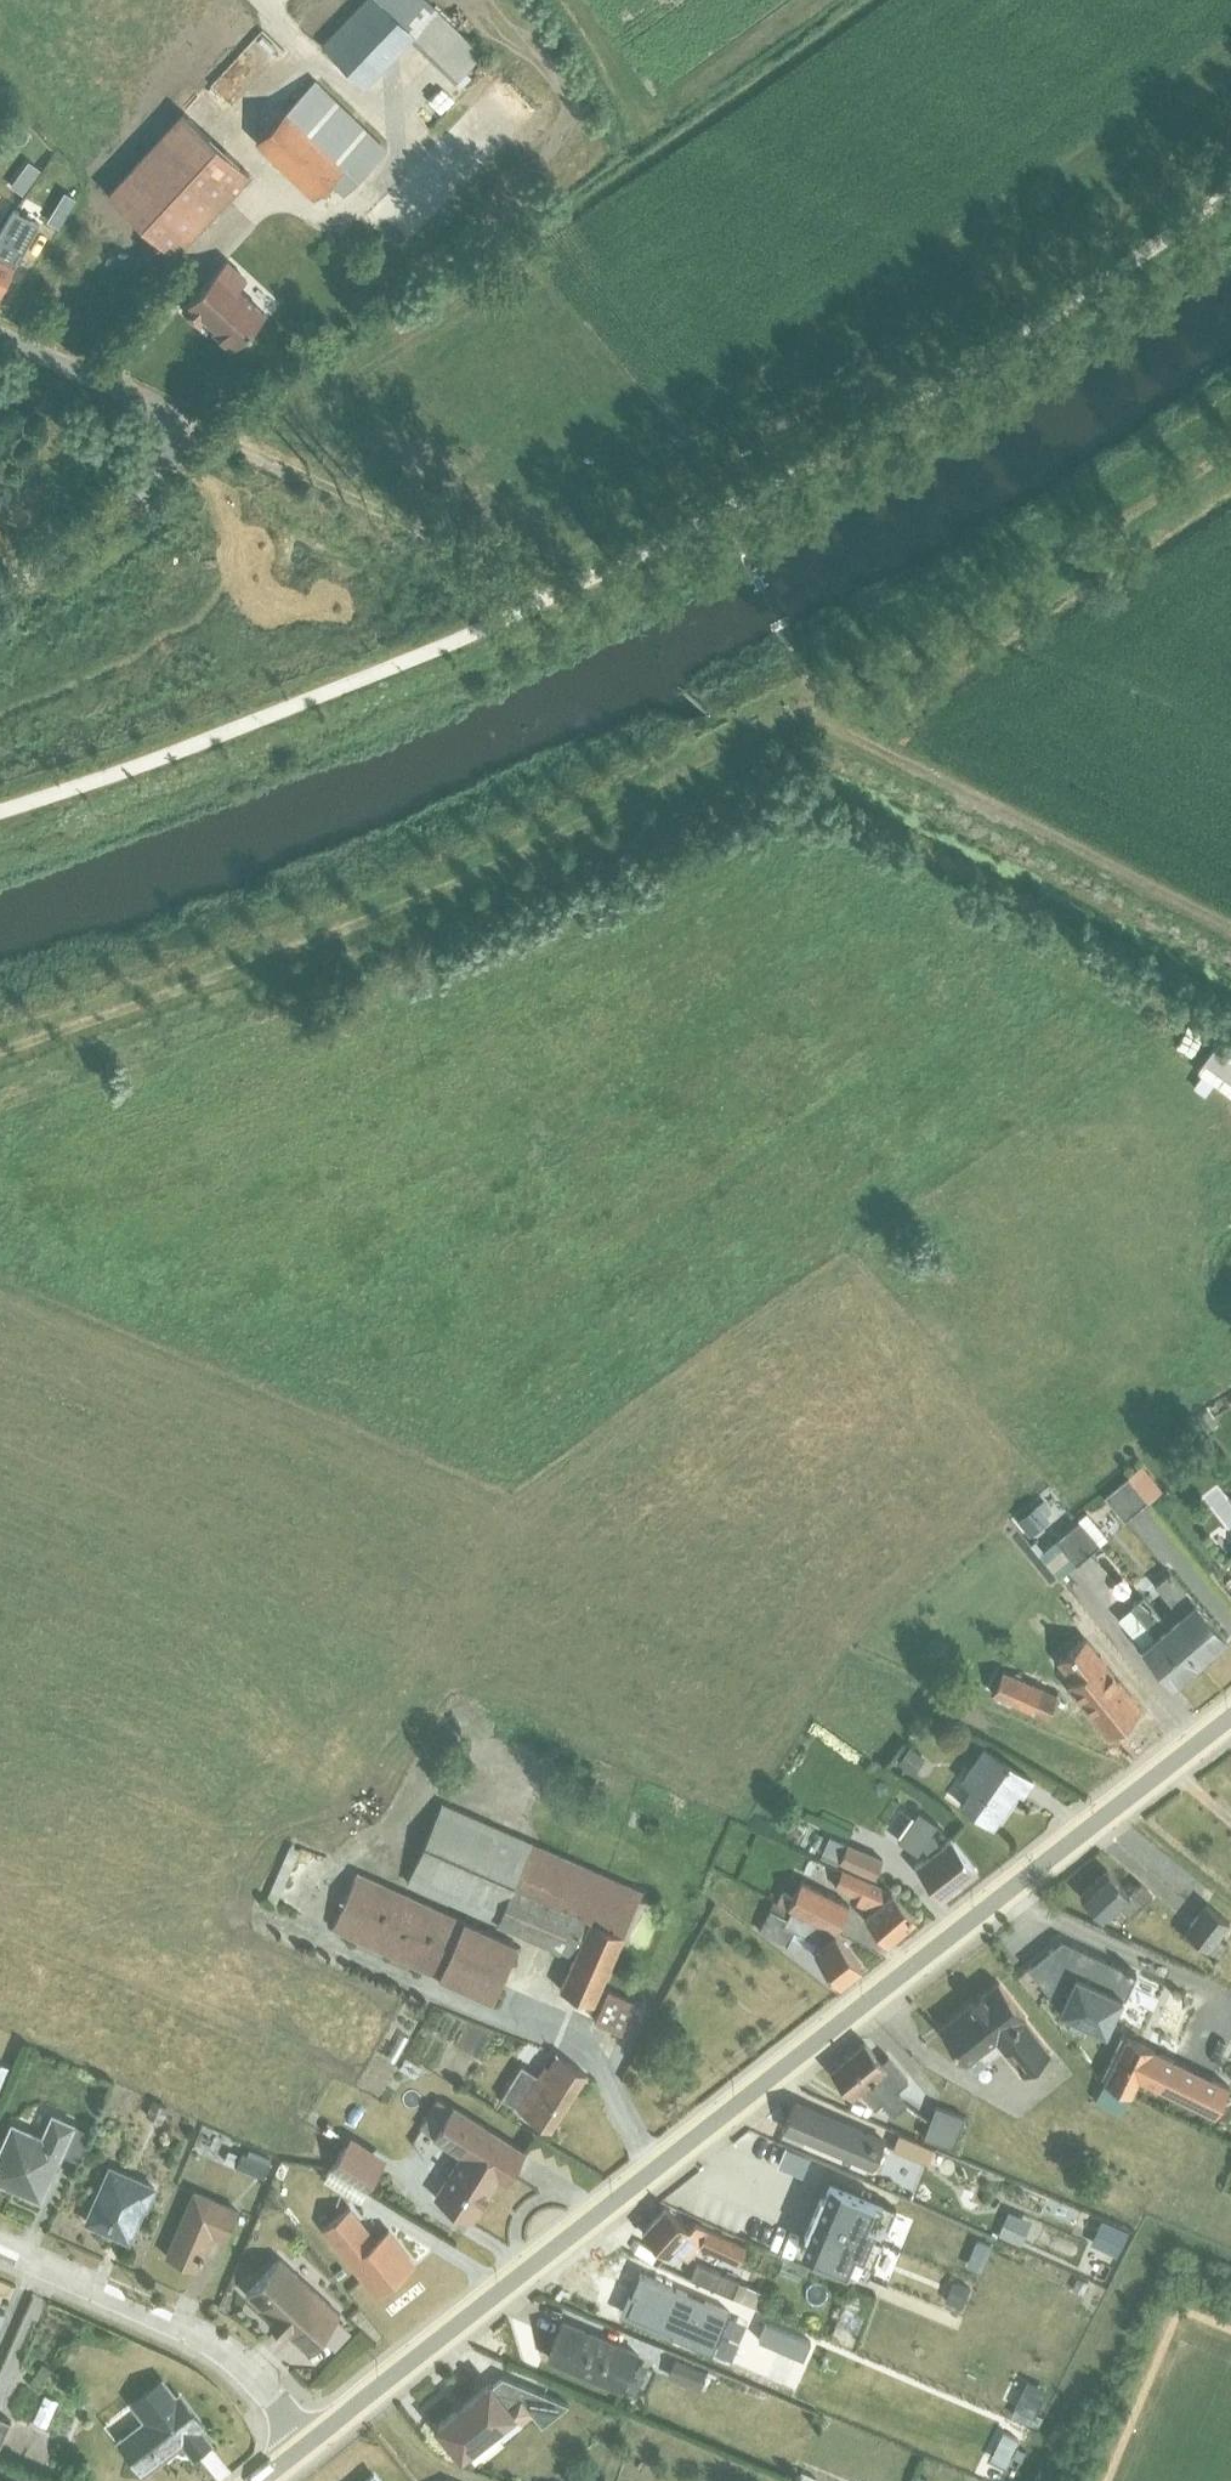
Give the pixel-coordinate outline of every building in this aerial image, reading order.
[(322,43),(366,84),(411,37),(461,84),(472,73),(468,68),(483,51),(430,0),(364,0),(322,43)] [(388,149),(317,79),(257,141),(315,196),(331,180),(345,193),(388,149)] [(110,194),(174,252),(249,171),(185,113),(110,194)] [(58,164),(45,187),(68,200),(83,177),(58,164)] [(13,187),(23,194),(39,172),(29,165),(13,187)] [(0,232),(0,285),(14,260),(10,257),(18,244),(22,246),(49,195),(36,187),(29,200),(23,196),(1,231),(0,232)] [(228,258),(184,307),(198,321),(205,314),(217,324),(214,327),(234,346),(266,311),(239,285),(247,277),(228,258)] [(1197,1070),(1230,1094),(1230,1046),(1220,1038),(1197,1070)] [(1128,1475),(1149,1501),(1163,1489),(1142,1463),(1128,1475)] [(1149,1501),(1128,1475),(1104,1496),(1125,1521),(1149,1501)] [(1044,1497),(1017,1517),(1030,1534),(1049,1519),(1046,1515),(1053,1509),(1044,1497)] [(1080,1520),(1100,1544),(1109,1535),(1087,1511),(1079,1518),(1080,1520)] [(1100,1544),(1080,1520),(1040,1551),(1060,1576),(1100,1544)] [(1168,1624),(1200,1661),(1227,1638),(1170,1571),(1155,1584),(1180,1613),(1168,1624)] [(1200,1661),(1168,1624),(1143,1594),(1118,1617),(1174,1683),(1200,1661)] [(1004,1669),(993,1693),(1048,1717),(1058,1692),(1004,1669)] [(1113,1729),(1135,1755),(1166,1729),(1144,1703),(1113,1729)] [(1079,1709),(1070,1729),(1105,1745),(1114,1724),(1079,1709)] [(911,1745),(898,1762),(914,1773),(926,1756),(911,1745)] [(971,1786),(959,1803),(994,1826),(994,1825),(1019,1790),(1025,1794),(1033,1781),(983,1746),(960,1779),(971,1786)] [(501,1923),(535,1842),(443,1801),(407,1883),(501,1923)] [(902,1836),(916,1816),(899,1805),(885,1824),(902,1836)] [(916,1816),(902,1836),(899,1840),(918,1853),(924,1845),(930,1852),(915,1864),(942,1898),(977,1870),(951,1837),(942,1844),(931,1833),(938,1824),(919,1811),(916,1816)] [(830,1835),(822,1852),(875,1876),(883,1859),(830,1835)] [(535,1842),(501,1923),(532,1937),(574,1955),(560,1988),(581,1997),(575,2011),(622,2030),(635,2001),(608,1989),(601,2005),(595,2002),(643,1890),(608,1874),(535,1842)] [(291,1844),(268,1896),(278,1900),(301,1847),(291,1844)] [(1108,1869),(1081,1894),(1104,1919),(1120,1904),(1131,1916),(1153,1895),(1141,1882),(1130,1893),(1108,1869)] [(358,1870),(332,1927),(467,1989),(493,2001),(516,1949),(519,1943),(403,1891),(358,1870)] [(843,1870),(835,1886),(858,1896),(856,1902),(873,1907),(864,1914),(889,1943),(917,1919),(891,1889),(843,1870)] [(778,1900),(835,1931),(850,1902),(803,1879),(796,1892),(784,1886),(778,1900)] [(835,1931),(778,1900),(775,1898),(760,1930),(788,1944),(792,1936),(794,1930),(820,1942),(814,1947),(841,1981),(862,1964),(835,1931)] [(1207,1903),(1186,1930),(1218,1955),(1228,1943),(1218,1936),(1230,1921),(1207,1903)] [(794,1930),(792,1936),(814,1947),(820,1942),(794,1930)] [(1070,1950),(1074,1943),(1063,1938),(1054,1945),(1059,1952),(1064,1948),(1070,1950)] [(1059,1952),(1054,1945),(1028,1966),(1061,2008),(1079,2017),(1072,2032),(1090,2040),(1096,2026),(1105,2030),(1121,1994),(1125,1996),(1136,1971),(1074,1943),(1070,1950),(1064,1948),(1059,1952)] [(942,2023),(1002,1970),(989,1956),(929,2009),(942,2023)] [(999,1981),(940,2027),(975,2072),(1003,2048),(1023,2073),(1053,2050),(999,1981)] [(1121,2088),(1132,2094),(1139,2079),(1215,2115),(1229,2085),(1126,2035),(1105,2080),(1121,2088)] [(1223,2075),(1230,2061),(1230,2045),(1217,2036),(1202,2063),(1223,2075)] [(881,2073),(895,2089),(908,2078),(888,2055),(881,2060),(866,2041),(847,2056),(870,2082),(881,2073)] [(522,2062),(501,2096),(551,2128),(587,2072),(556,2052),(549,2063),(546,2061),(538,2073),(522,2062)] [(870,2082),(847,2056),(831,2070),(853,2096),(861,2090),(875,2107),(881,2101),(893,2114),(907,2102),(895,2089),(881,2073),(870,2082)] [(12,2065),(0,2060),(0,2092),(12,2065)] [(1121,2088),(1105,2080),(1095,2100),(1122,2113),(1132,2094),(1121,2088)] [(438,2096),(420,2125),(435,2134),(433,2136),(460,2154),(435,2193),(472,2218),(499,2175),(507,2180),(525,2151),(438,2096)] [(152,2098),(146,2112),(163,2119),(168,2105),(152,2098)] [(795,2101),(785,2127),(874,2165),(885,2139),(795,2101)] [(931,2118),(960,2130),(966,2115),(936,2104),(931,2118)] [(76,2121),(77,2119),(52,2109),(42,2130),(13,2118),(0,2148),(0,2179),(42,2198),(63,2150),(76,2121)] [(745,2112),(726,2129),(755,2161),(774,2144),(745,2112)] [(960,2130),(931,2118),(924,2136),(954,2147),(960,2130)] [(76,2121),(63,2150),(79,2157),(92,2127),(76,2121)] [(899,2131),(893,2147),(929,2162),(935,2146),(899,2131)] [(331,2165),(368,2188),(388,2156),(352,2133),(331,2165)] [(787,2145),(779,2164),(802,2173),(810,2155),(787,2145)] [(243,2148),(236,2165),(264,2177),(272,2156),(249,2146),(247,2150),(243,2148)] [(855,2188),(865,2166),(833,2151),(823,2173),(855,2188)] [(112,2161),(87,2218),(88,2218),(128,2236),(129,2237),(144,2203),(148,2205),(158,2182),(112,2161)] [(368,2188),(331,2165),(326,2173),(324,2177),(360,2200),(365,2192),(368,2188)] [(830,2179),(801,2247),(867,2275),(896,2206),(830,2179)] [(196,2186),(167,2253),(197,2266),(212,2232),(225,2237),(239,2206),(196,2186)] [(351,2204),(323,2227),(376,2293),(417,2261),(390,2226),(377,2237),(351,2204)] [(666,2206),(643,2231),(668,2254),(676,2246),(689,2258),(701,2245),(738,2263),(746,2245),(696,2221),(690,2228),(666,2206)] [(1009,2208),(998,2233),(1021,2243),(1032,2218),(1009,2208)] [(1102,2218),(1091,2241),(1116,2253),(1127,2230),(1102,2218)] [(977,2239),(966,2266),(980,2272),(991,2245),(977,2239)] [(625,2312),(631,2316),(668,2331),(678,2309),(640,2292),(639,2296),(635,2293),(603,2254),(591,2264),(576,2277),(599,2305),(610,2297),(618,2306),(625,2312)] [(321,2333),(338,2316),(341,2312),(280,2255),(247,2290),(308,2347),(321,2333)] [(650,2260),(641,2278),(747,2324),(756,2306),(650,2260)] [(697,2261),(691,2277),(762,2307),(768,2291),(697,2261)] [(845,2302),(831,2335),(852,2344),(867,2310),(862,2308),(868,2294),(849,2286),(843,2301),(845,2302)] [(631,2316),(625,2312),(619,2326),(640,2334),(644,2325),(630,2319),(631,2316)] [(338,2316),(321,2333),(336,2347),(352,2329),(338,2316)] [(556,2339),(549,2356),(623,2387),(638,2352),(563,2320),(555,2339),(556,2339)] [(685,2344),(681,2353),(719,2369),(725,2353),(704,2344),(709,2329),(688,2320),(682,2337),(691,2341),(689,2346),(685,2344)] [(676,2356),(668,2375),(699,2389),(708,2370),(676,2356)] [(43,2360),(30,2380),(39,2386),(52,2366),(43,2360)] [(143,2416),(118,2436),(144,2470),(183,2440),(194,2454),(212,2439),(202,2426),(205,2424),(178,2389),(176,2390),(163,2373),(129,2399),(143,2416)] [(490,2381),(437,2424),(463,2456),(516,2413),(510,2406),(521,2398),(542,2424),(569,2403),(503,2374),(492,2384),(490,2381)] [(45,2391),(34,2418),(47,2423),(58,2397),(45,2391)] [(11,2418),(0,2413),(0,2443),(11,2418)] [(364,2480),(381,2480),(375,2473),(364,2480)]
